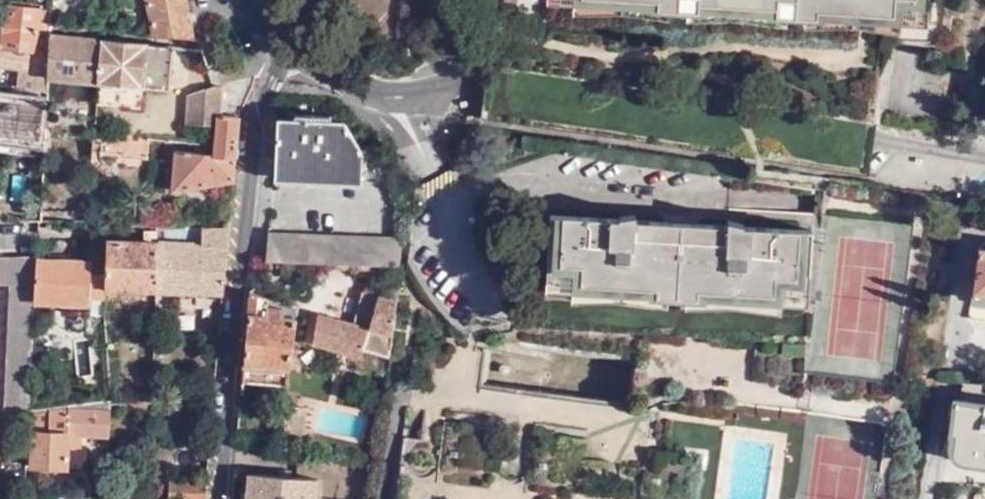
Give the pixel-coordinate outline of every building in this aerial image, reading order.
[(193,34),(185,0),(147,0),(152,32),(193,34)] [(569,8),(666,14),(666,5),(653,4),(653,0),(570,0),(569,8)] [(791,13),(778,12),(779,4),(718,0),(697,0),(696,7),(683,6),(683,16),(790,23),(791,13)] [(904,22),(930,24),(932,0),(718,0),(779,4),(778,12),(791,13),(805,13),(819,14),(820,7),(890,12),(889,21),(904,22)] [(0,7),(0,69),(24,73),(26,54),(30,55),(32,35),(39,35),(41,12),(0,7)] [(904,30),(904,22),(889,21),(890,12),(820,7),(819,14),(805,13),(804,24),(904,30)] [(92,81),(95,41),(83,40),(83,28),(59,27),(58,39),(45,39),(43,79),(92,81)] [(164,85),(167,44),(95,41),(92,81),(91,102),(134,104),(136,84),(164,85)] [(31,90),(43,91),(43,79),(32,78),(31,90)] [(234,155),(238,114),(222,114),(225,90),(222,90),(221,86),(212,85),(187,94),(184,123),(215,126),(212,153),(234,155)] [(40,138),(43,91),(31,90),(5,86),(5,94),(0,93),(0,133),(40,138)] [(276,118),(272,171),(358,175),(359,149),(342,121),(276,118)] [(124,155),(123,164),(148,165),(149,138),(101,135),(100,154),(124,155)] [(232,179),(234,155),(212,153),(175,151),(171,191),(232,179)] [(546,289),(573,291),(588,292),(588,284),(656,288),(655,297),(669,298),(686,299),(700,300),(700,291),(769,296),(768,302),(782,303),(812,305),(818,234),(736,229),(609,219),(551,215),(546,289)] [(208,243),(161,242),(157,290),(222,293),(228,229),(209,228),(208,243)] [(266,230),(263,259),(368,264),(397,265),(400,235),(266,230)] [(155,242),(116,241),(115,263),(115,271),(114,287),(157,290),(161,242),(162,233),(155,233),(155,242)] [(984,319),(984,249),(979,248),(967,317),(984,319)] [(57,261),(34,260),(32,302),(94,304),(94,295),(113,296),(114,287),(115,271),(105,271),(105,263),(75,262),(75,255),(58,254),(57,261)] [(34,255),(0,255),(0,285),(5,285),(0,392),(0,409),(6,409),(26,410),(27,393),(32,302),(34,260),(34,255)] [(318,315),(312,344),(361,355),(363,346),(389,352),(397,290),(400,266),(397,265),(368,264),(364,290),(361,290),(355,324),(318,315)] [(588,292),(573,291),(573,298),(668,305),(669,298),(655,297),(656,288),(588,284),(588,292)] [(249,291),(239,380),(284,384),(287,367),(289,348),(295,307),(249,291)] [(781,313),(782,303),(768,302),(769,296),(700,291),(700,300),(686,299),(685,306),(781,313)] [(289,348),(287,367),(297,368),(297,366),(303,366),(305,350),(289,348)] [(959,377),(950,430),(953,431),(951,445),(953,451),(955,456),(961,459),(966,457),(970,456),(973,453),(984,455),(984,380),(959,377)] [(77,427),(105,428),(107,396),(27,393),(26,410),(26,426),(31,426),(29,457),(64,458),(65,439),(76,439),(77,427)] [(281,404),(278,430),(298,433),(302,407),(281,404)] [(313,478),(246,474),(244,498),(312,498),(313,478)] [(206,481),(171,480),(171,498),(175,498),(204,498),(206,481)]
